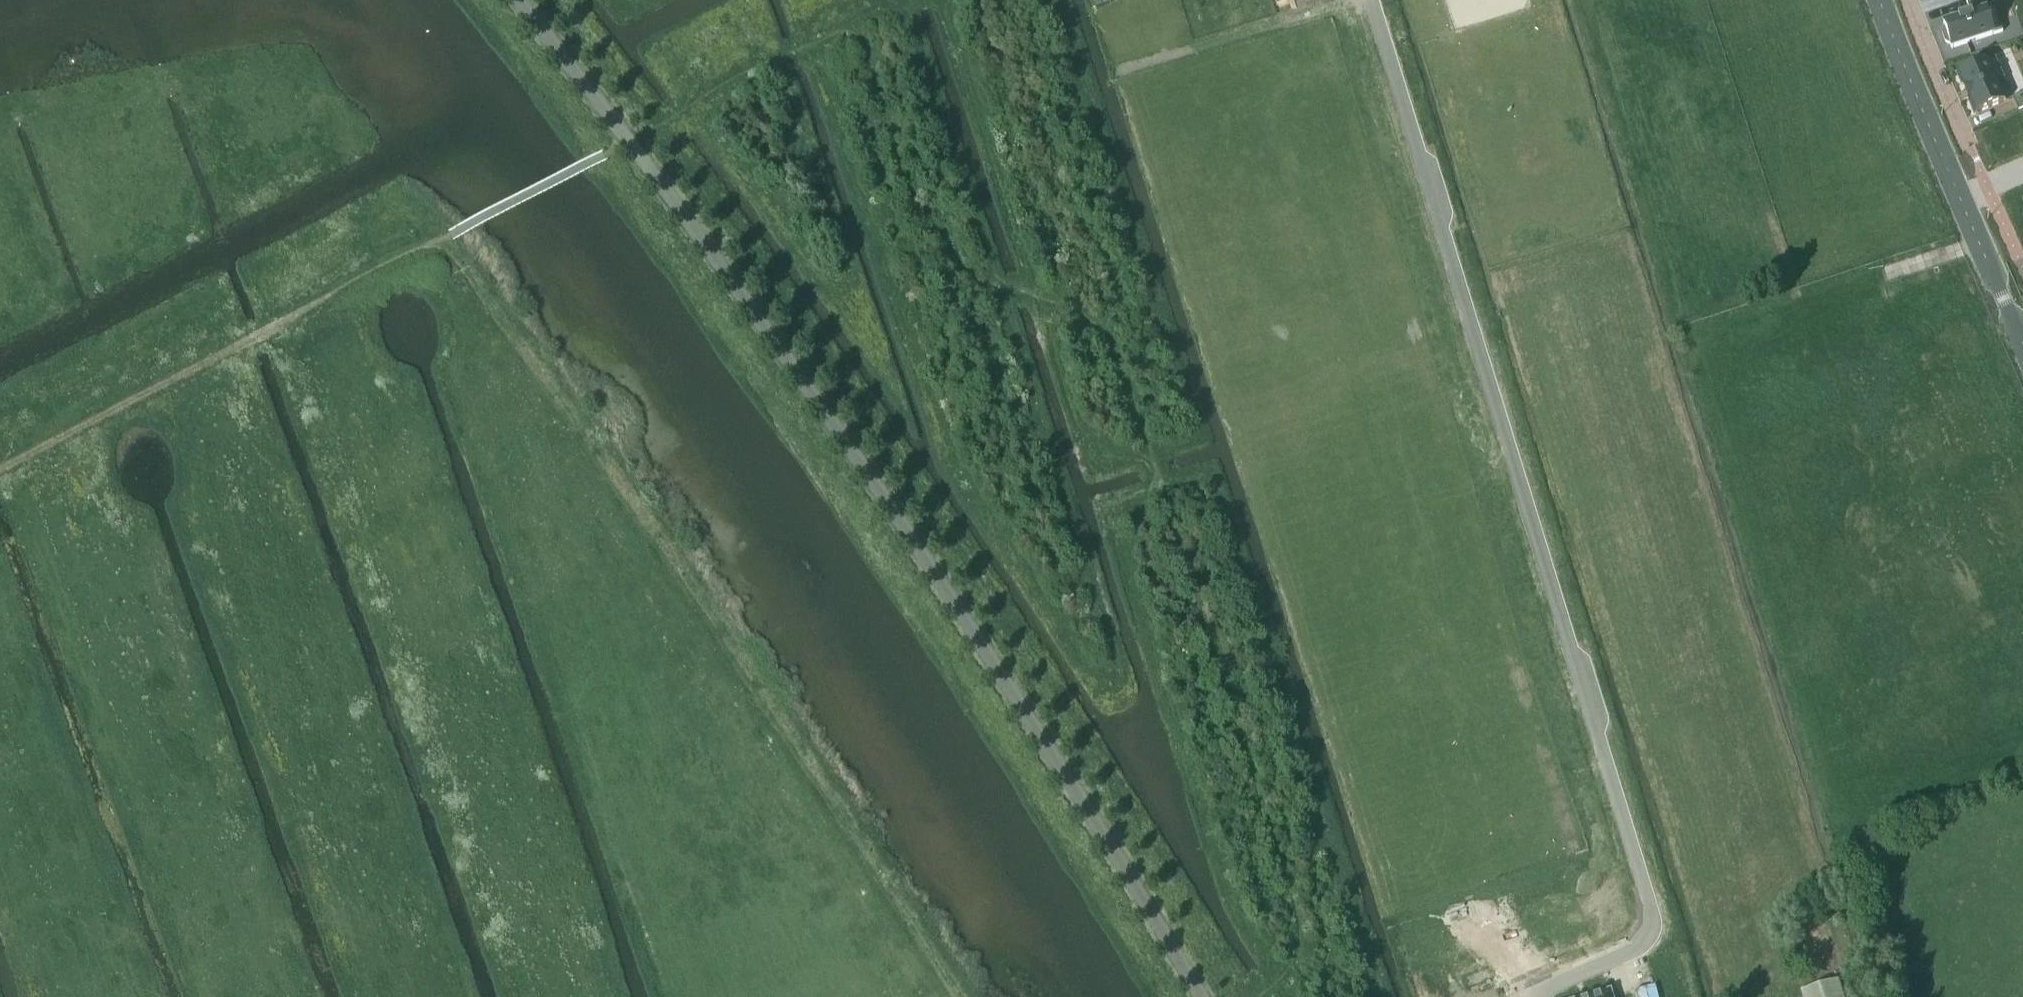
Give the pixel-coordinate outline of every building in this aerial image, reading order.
[(1942,32),(1945,42),(1950,44),(1952,48),(2003,31),(1993,0),(1971,0),(1967,2),(1971,14),(1944,23),(1945,27),(1942,32)] [(1995,57),(1959,73),(1976,113),(2004,101),(1996,83),(2005,80),(1995,57)] [(2013,97),(2018,111),(2022,108),(2022,93),(2013,97)] [(1802,996),(1842,996),(1836,978),(1800,990),(1802,996)]
